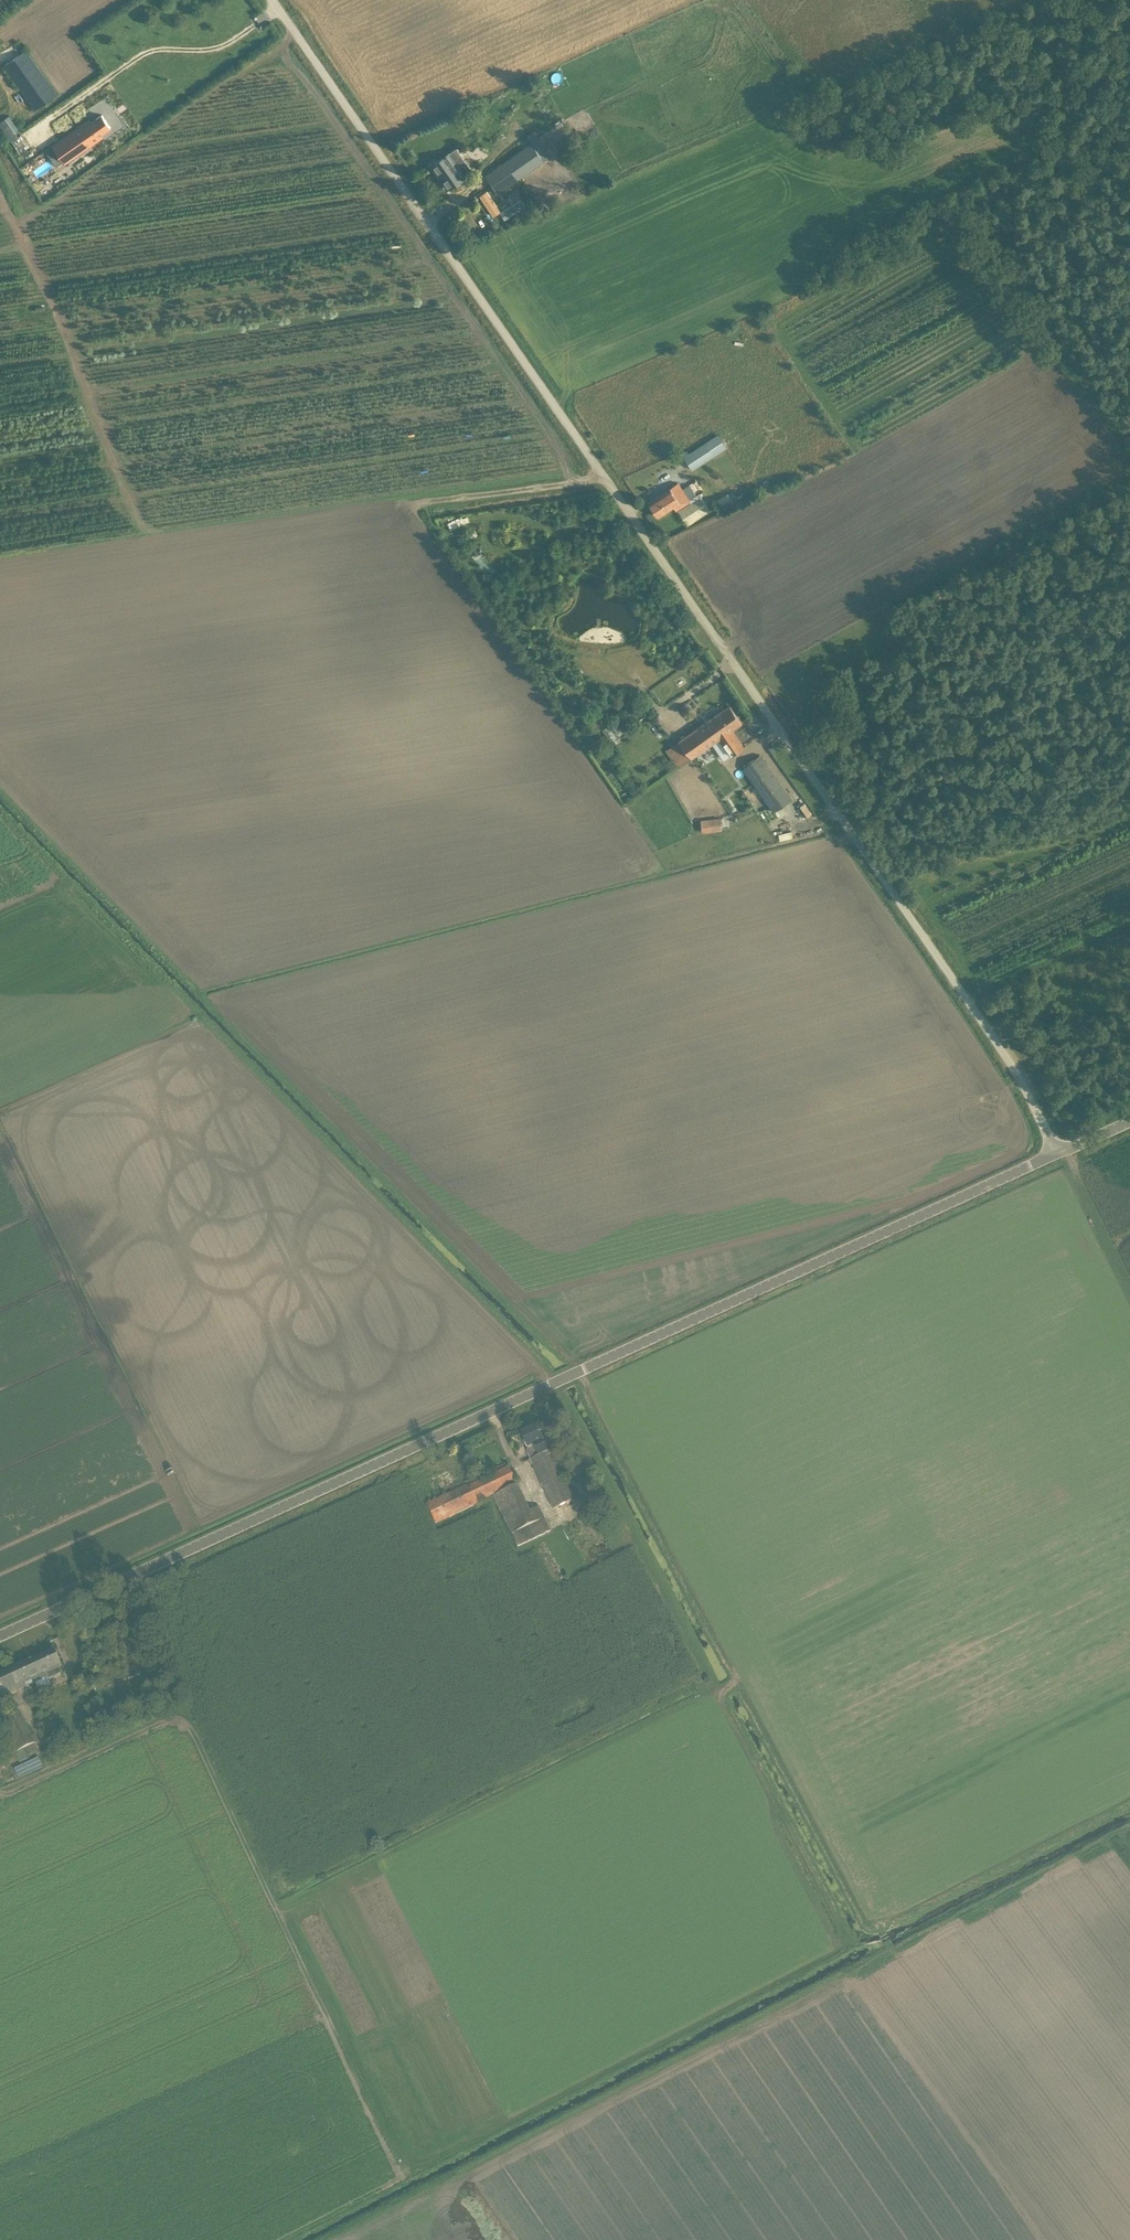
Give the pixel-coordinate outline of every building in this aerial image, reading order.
[(20,0),(0,0),(0,14),(20,0)] [(4,65),(36,109),(57,93),(26,49),(4,65)] [(0,118),(0,121),(9,140),(21,134),(10,113),(0,118)] [(65,162),(94,143),(103,136),(101,134),(111,126),(102,114),(92,121),(90,118),(52,144),(65,162)] [(499,192),(503,188),(509,196),(519,189),(514,181),(544,160),(532,142),(532,143),(520,127),(510,134),(521,150),(487,175),(499,192)] [(466,176),(449,152),(435,162),(444,175),(441,178),(448,188),(466,176)] [(492,215),(501,211),(488,188),(480,193),(492,215)] [(503,201),(497,204),(505,217),(526,205),(522,198),(506,206),(503,201)] [(684,456),(692,469),(726,448),(718,435),(684,456)] [(676,509),(685,503),(690,500),(678,482),(658,495),(649,501),(658,516),(674,506),(676,509)] [(721,504),(731,497),(727,491),(717,499),(721,504)] [(679,510),(689,525),(710,510),(700,495),(679,510)] [(482,549),(475,553),(485,574),(492,571),(482,549)] [(671,747),(667,750),(678,766),(679,767),(683,764),(689,759),(693,757),(707,747),(700,737),(718,724),(720,727),(724,725),(725,727),(727,726),(728,727),(728,726),(730,729),(731,728),(731,729),(741,721),(742,721),(730,705),(721,711),(702,725),(675,744),(672,746),(671,747)] [(612,721),(603,728),(611,739),(620,732),(612,721)] [(718,724),(700,737),(707,747),(720,738),(732,755),(735,753),(744,746),(734,733),(731,729),(731,728),(730,729),(728,726),(728,727),(727,726),(725,727),(724,725),(720,727),(718,724)] [(774,811),(783,805),(792,798),(760,754),(742,767),(774,811)] [(808,816),(812,813),(804,802),(800,806),(808,816)] [(721,817),(701,820),(702,832),(722,830),(721,817)] [(572,1490),(569,1491),(549,1448),(547,1448),(544,1443),(542,1438),(537,1428),(521,1436),(526,1446),(528,1450),(527,1452),(530,1456),(554,1510),(576,1499),(572,1490)] [(427,1505),(436,1525),(478,1505),(477,1504),(517,1485),(509,1468),(469,1487),(469,1485),(427,1505)] [(569,1486),(575,1484),(571,1477),(566,1480),(569,1486)] [(517,1548),(519,1548),(551,1532),(539,1508),(530,1512),(519,1486),(493,1498),(517,1548)] [(58,1661),(54,1651),(0,1676),(0,1696),(1,1700),(49,1678),(50,1681),(63,1675),(60,1670),(62,1669),(58,1661)] [(19,1760),(38,1753),(22,1712),(3,1720),(19,1760)] [(102,1716),(92,1716),(92,1725),(102,1725),(102,1716)]
